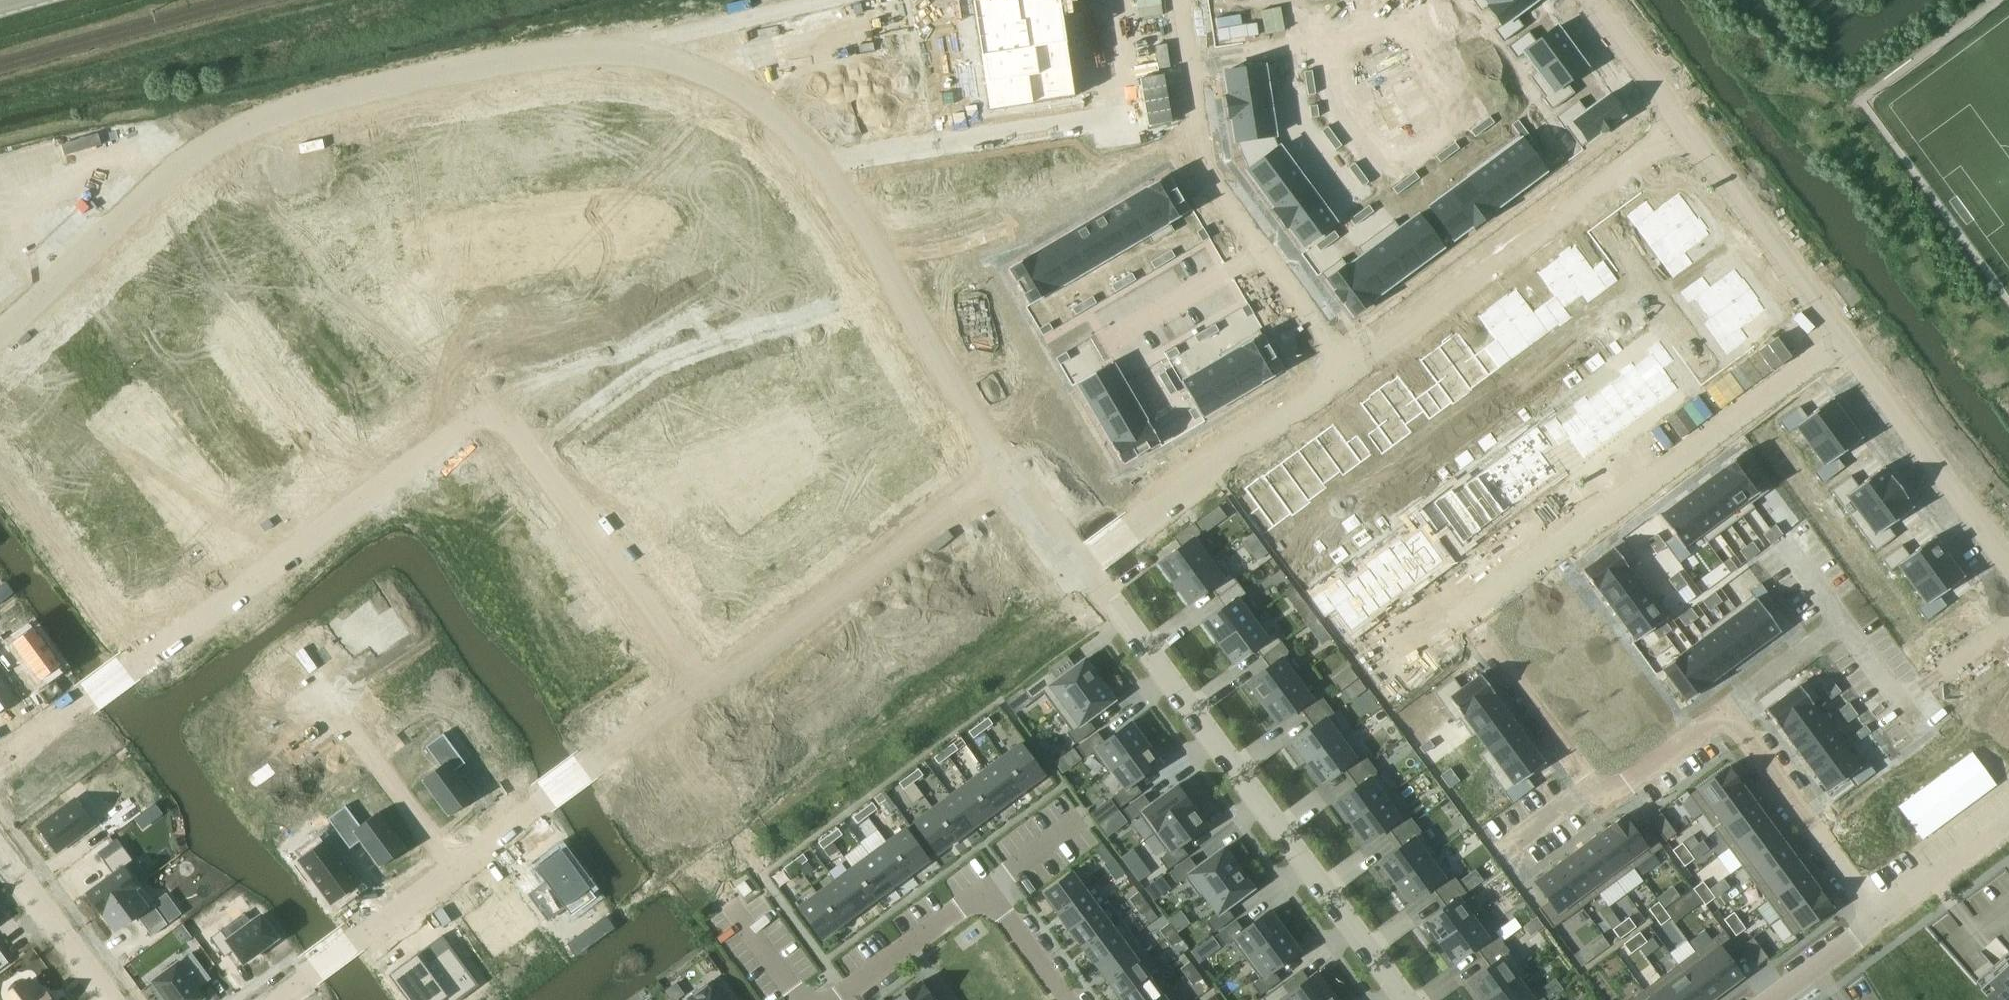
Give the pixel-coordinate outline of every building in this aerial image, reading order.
[(971,2),(988,111),(1074,98),(1059,0),(983,0),(971,2)] [(1433,0),(1430,0),(1422,6),(1427,13),(1437,5),(1433,0)] [(1480,12),(1488,7),(1487,6),(1495,0),(1471,0),(1480,12)] [(1487,6),(1488,7),(1501,25),(1494,31),(1502,43),(1523,27),(1515,16),(1537,0),(1495,0),(1487,6)] [(1267,39),(1265,26),(1252,28),(1254,41),(1267,39)] [(1528,32),(1507,47),(1516,59),(1524,53),(1537,71),(1538,72),(1572,47),(1557,27),(1536,42),(1528,32)] [(1537,71),(1530,77),(1544,97),(1542,98),(1551,111),(1574,94),(1566,82),(1586,67),(1572,47),(1538,72),(1537,71)] [(1274,65),(1224,73),(1227,95),(1227,96),(1268,90),(1268,91),(1278,89),(1274,65)] [(1311,71),(1303,72),(1305,84),(1313,83),(1311,71)] [(1313,83),(1305,84),(1307,96),(1315,95),(1313,83)] [(1227,95),(1226,95),(1230,120),(1231,119),(1271,112),(1268,91),(1268,90),(1227,96),(1227,95)] [(1578,100),(1555,118),(1564,130),(1566,128),(1580,148),(1601,132),(1602,132),(1613,124),(1612,124),(1623,116),(1608,95),(1586,111),(1578,100)] [(1317,105),(1309,107),(1311,118),(1319,117),(1317,105)] [(1271,112),(1231,119),(1234,142),(1236,142),(1242,156),(1276,142),(1274,136),(1275,136),(1271,112)] [(1489,117),(1480,124),(1484,131),(1494,123),(1489,117)] [(1511,125),(1518,135),(1525,130),(1518,120),(1511,125)] [(1480,124),(1470,131),(1475,138),(1484,131),(1480,124)] [(1327,127),(1321,131),(1328,141),(1334,136),(1327,127)] [(1525,144),(1532,139),(1525,130),(1518,135),(1525,144)] [(1334,136),(1328,141),(1335,151),(1342,146),(1334,136)] [(1520,139),(1501,153),(1526,187),(1545,173),(1520,139)] [(1276,142),(1242,156),(1248,170),(1247,172),(1261,191),(1294,166),(1294,165),(1280,147),(1279,148),(1276,142)] [(1454,143),(1445,150),(1450,156),(1459,149),(1454,143)] [(379,146),(365,150),(374,189),(395,184),(386,148),(380,150),(379,146)] [(1445,150),(1435,157),(1440,163),(1450,156),(1445,150)] [(1501,153),(1484,166),(1508,199),(1526,187),(1501,153)] [(1294,166),(1261,191),(1274,208),(1274,209),(1312,181),(1297,162),(1294,165),(1294,166)] [(1354,163),(1348,168),(1355,178),(1361,173),(1354,163)] [(1484,166),(1466,179),(1491,212),(1492,212),(1508,199),(1484,166)] [(1361,173),(1355,178),(1362,187),(1369,183),(1361,173)] [(1411,174),(1402,182),(1406,188),(1416,181),(1411,174)] [(1146,187),(1145,188),(1146,188),(1147,188),(1168,224),(1167,224),(1167,225),(1168,224),(1189,212),(1167,175),(1146,187)] [(276,178),(257,189),(276,221),(278,224),(296,213),(301,222),(313,214),(300,192),(289,199),(276,178)] [(1466,179),(1448,193),(1473,226),(1472,226),(1473,227),(1492,213),(1492,212),(1491,212),(1466,179)] [(1274,208),(1273,209),(1288,229),(1289,228),(1288,227),(1321,203),(1322,203),(1326,201),(1312,181),(1274,209),(1274,208)] [(1402,182),(1392,189),(1397,195),(1406,188),(1402,182)] [(1146,188),(1127,199),(1148,235),(1167,224),(1168,224),(1147,188),(1146,188)] [(623,191),(614,193),(617,205),(626,203),(623,191)] [(1647,201),(1627,216),(1650,247),(1695,214),(1680,194),(1681,193),(1680,192),(1655,211),(1647,201)] [(1448,193),(1429,207),(1454,240),(1472,226),(1473,226),(1448,193)] [(512,194),(500,196),(502,205),(513,202),(512,194)] [(500,196),(488,199),(490,207),(502,205),(500,196)] [(226,208),(220,212),(239,243),(257,232),(236,197),(224,205),(226,208)] [(1127,199),(1107,211),(1128,247),(1148,235),(1127,199)] [(626,203),(617,205),(619,217),(628,215),(626,203)] [(1321,203),(1288,227),(1289,228),(1302,246),(1335,222),(1322,203),(1321,203)] [(1369,206),(1359,213),(1364,219),(1374,212),(1369,206)] [(1107,211),(1088,223),(1109,258),(1128,247),(1107,211)] [(668,213),(655,216),(657,225),(670,223),(668,213)] [(1359,213),(1350,220),(1354,226),(1364,219),(1359,213)] [(1695,214),(1650,247),(1673,279),(1693,264),(1686,253),(1711,234),(1711,233),(1710,234),(1707,231),(1710,230),(1700,216),(1698,218),(1695,214)] [(1399,229),(1398,229),(1423,263),(1442,248),(1417,215),(1399,229)] [(655,216),(642,218),(644,228),(657,225),(655,216)] [(697,218),(689,223),(696,233),(703,229),(697,218)] [(394,219),(382,221),(384,230),(396,227),(394,219)] [(382,221),(371,224),(372,232),(384,230),(382,221)] [(630,221),(621,223),(623,236),(633,234),(630,221)] [(1393,221),(1375,235),(1405,275),(1423,263),(1398,229),(1399,229),(1393,221)] [(1088,223),(1068,234),(1089,270),(1109,258),(1088,223)] [(1203,228),(1196,232),(1202,242),(1209,238),(1203,228)] [(703,229),(696,233),(702,244),(710,239),(703,229)] [(1334,231),(1324,238),(1329,245),(1339,238),(1334,231)] [(633,234),(623,236),(626,248),(636,246),(633,234)] [(1068,234),(1048,246),(1069,281),(1089,270),(1068,234)] [(1375,235),(1357,248),(1363,256),(1363,255),(1388,288),(1405,275),(1375,235)] [(1324,238),(1315,246),(1320,252),(1329,245),(1324,238)] [(1560,257),(1557,260),(1583,295),(1582,296),(1588,303),(1618,281),(1603,261),(1593,268),(1575,245),(1574,245),(1575,246),(1572,249),(1570,246),(1559,255),(1560,257)] [(1030,257),(1029,257),(1050,293),(1050,292),(1069,281),(1048,246),(1030,257)] [(715,247),(707,252),(714,263),(722,258),(715,247)] [(1171,250),(1160,256),(1164,263),(1175,257),(1171,250)] [(603,253),(590,256),(592,266),(605,263),(603,253)] [(284,254),(274,261),(280,268),(289,261),(284,254)] [(1347,267),(1346,268),(1371,301),(1371,300),(1388,288),(1363,255),(1363,256),(1347,267)] [(1028,256),(1008,268),(1030,306),(1050,294),(1051,293),(1050,292),(1050,293),(1029,257),(1030,257),(1029,256),(1028,256)] [(1160,256),(1150,262),(1154,269),(1164,263),(1160,256)] [(1341,259),(1321,273),(1334,292),(1342,303),(1352,316),(1372,301),(1371,300),(1371,301),(1346,268),(1347,267),(1341,259)] [(1538,272),(1537,273),(1554,297),(1544,305),(1559,325),(1560,327),(1572,318),(1565,308),(1582,296),(1583,295),(1557,260),(1539,273),(1538,272)] [(274,261),(265,268),(270,275),(280,268),(274,261)] [(559,266),(546,269),(548,279),(561,276),(559,266)] [(1702,277),(1680,293),(1689,304),(1694,300),(1709,319),(1709,320),(1752,288),(1743,277),(1742,278),(1736,269),(1737,268),(1736,267),(1710,287),(1702,277)] [(546,269),(534,272),(536,282),(548,279),(546,269)] [(1131,273),(1121,279),(1125,286),(1135,280),(1131,273)] [(257,274),(247,281),(253,288),(262,281),(257,274)] [(517,275),(504,278),(506,288),(519,285),(517,275)] [(1121,279),(1111,285),(1115,292),(1125,286),(1121,279)] [(495,280),(482,283),(484,292),(497,290),(495,280)] [(322,282),(314,288),(322,298),(330,292),(322,282)] [(482,283),(470,285),(472,295),(484,292),(482,283)] [(1507,294),(1497,302),(1529,347),(1559,325),(1544,305),(1534,312),(1516,288),(1515,289),(1516,290),(1508,296),(1507,294)] [(1709,319),(1703,323),(1727,355),(1749,339),(1741,329),(1767,310),(1766,309),(1765,309),(1759,301),(1760,300),(1752,288),(1709,320),(1709,319)] [(1092,296),(1082,302),(1086,309),(1096,303),(1092,296)] [(335,299),(327,305),(335,316),(343,310),(335,299)] [(1082,302),(1071,308),(1075,315),(1086,309),(1082,302)] [(1479,316),(1478,316),(1495,340),(1485,348),(1500,368),(1529,347),(1497,302),(1486,310),(1487,311),(1481,316),(1479,317),(1479,316)] [(1248,304),(1241,308),(1247,318),(1254,314),(1248,304)] [(343,310),(335,316),(342,326),(350,320),(343,310)] [(1048,323),(1038,329),(1042,336),(1052,330),(1048,323)] [(1214,324),(1204,330),(1208,338),(1219,331),(1214,324)] [(1204,330),(1194,337),(1198,344),(1208,338),(1204,330)] [(1258,330),(1237,343),(1237,344),(1238,343),(1261,383),(1260,383),(1261,384),(1282,372),(1274,358),(1275,358),(1267,345),(1266,345),(1258,330)] [(1442,344),(1438,347),(1470,390),(1471,389),(1500,368),(1485,348),(1475,356),(1457,332),(1456,333),(1457,334),(1454,336),(1452,334),(1441,342),(1442,344)] [(360,334),(352,340),(360,350),(368,344),(360,334)] [(1615,341),(1608,346),(1616,356),(1622,351),(1615,341)] [(1634,365),(1633,366),(1661,403),(1679,390),(1664,369),(1674,361),(1659,341),(1648,350),(1650,353),(1634,365)] [(1237,344),(1217,355),(1220,359),(1221,359),(1241,394),(1260,383),(1261,383),(1238,343),(1237,344)] [(368,344),(360,350),(368,361),(376,355),(368,344)] [(192,345),(182,353),(187,360),(197,353),(192,345)] [(1175,347),(1165,354),(1169,361),(1179,354),(1175,347)] [(1419,359),(1419,360),(1436,384),(1426,392),(1441,412),(1451,404),(1452,406),(1472,391),(1471,389),(1470,390),(1438,347),(1420,360),(1419,359)] [(182,353),(171,361),(177,368),(187,360),(182,353)] [(1066,353),(1055,359),(1059,366),(1070,360),(1066,353)] [(755,354),(734,361),(746,396),(767,389),(755,354)] [(1598,354),(1592,358),(1599,368),(1605,363),(1598,354)] [(1592,358),(1585,363),(1593,373),(1599,368),(1592,358)] [(1220,359),(1201,370),(1222,406),(1238,397),(1241,394),(1221,359),(1220,359)] [(871,360),(837,381),(848,400),(879,381),(876,375),(879,373),(871,360)] [(714,367),(726,403),(746,396),(734,361),(715,367),(714,367)] [(1631,362),(1618,371),(1621,375),(1622,375),(1648,411),(1659,403),(1660,404),(1661,403),(1633,366),(1634,365),(1631,362)] [(1111,363),(1076,383),(1088,404),(1123,383),(1123,382),(1111,363)] [(714,367),(691,375),(703,410),(726,403),(714,367)] [(800,367),(791,370),(794,379),(803,376),(800,367)] [(386,369),(378,375),(386,385),(394,379),(386,369)] [(1201,370),(1180,382),(1201,418),(1222,406),(1201,370)] [(1165,371),(1158,375),(1164,386),(1171,382),(1165,371)] [(1575,371),(1569,375),(1576,385),(1582,381),(1575,371)] [(155,373),(145,380),(150,388),(160,380),(155,373)] [(1389,381),(1378,389),(1405,426),(1406,425),(1424,413),(1429,420),(1441,412),(1426,392),(1415,399),(1398,375),(1397,376),(1397,377),(1390,383),(1389,381)] [(1569,375),(1562,380),(1570,390),(1576,385),(1569,375)] [(1621,375),(1610,383),(1637,419),(1648,411),(1622,375),(1621,375)] [(31,377),(14,391),(36,419),(54,405),(31,377)] [(1123,383),(1088,404),(1094,414),(1099,424),(1143,398),(1131,377),(1123,382),(1123,383)] [(394,379),(386,385),(394,396),(402,390),(394,379)] [(145,380),(134,388),(140,395),(150,388),(145,380)] [(1171,382),(1164,386),(1170,396),(1177,392),(1171,382)] [(1610,383),(1599,392),(1625,428),(1637,419),(1610,383)] [(665,384),(647,398),(669,428),(687,414),(665,384)] [(1557,385),(1549,390),(1555,398),(1563,392),(1557,385)] [(1360,403),(1359,404),(1377,428),(1367,435),(1382,455),(1412,433),(1406,425),(1405,426),(1378,389),(1368,397),(1369,398),(1361,404),(1360,403)] [(0,402),(0,411),(18,434),(36,419),(14,391),(0,402)] [(808,391),(799,397),(804,405),(813,400),(808,391)] [(1588,400),(1587,400),(1614,437),(1625,428),(1599,392),(1588,400)] [(1585,396),(1572,406),(1577,413),(1578,413),(1602,445),(1614,437),(1587,400),(1588,400),(1585,396)] [(647,398),(629,411),(651,440),(669,428),(647,398)] [(1143,398),(1099,424),(1110,442),(1111,443),(1147,422),(1148,423),(1155,418),(1143,398)] [(1799,407),(1779,422),(1787,433),(1795,427),(1809,447),(1846,419),(1832,400),(1833,399),(1832,398),(1807,417),(1799,407)] [(167,399),(160,405),(167,415),(175,410),(167,399)] [(813,400),(804,405),(809,413),(818,408),(813,400)] [(787,406),(776,412),(781,421),(792,414),(787,406)] [(1195,407),(1188,411),(1194,421),(1201,417),(1195,407)] [(1524,408),(1517,413),(1524,423),(1531,418),(1524,408)] [(175,410),(167,415),(175,426),(182,420),(175,410)] [(629,411),(612,423),(634,453),(651,440),(629,411)] [(776,412),(765,419),(770,428),(781,421),(776,412)] [(1555,418),(1544,426),(1559,446),(1569,439),(1584,459),(1585,458),(1602,445),(1578,413),(1577,413),(1561,425),(1555,418)] [(1846,419),(1809,447),(1823,466),(1815,471),(1824,483),(1844,468),(1836,458),(1862,438),(1861,437),(1860,438),(1858,435),(1860,433),(1852,421),(1849,423),(1846,419)] [(1110,442),(1109,443),(1122,464),(1135,456),(1135,457),(1149,449),(1159,442),(1148,423),(1147,422),(1111,443),(1110,442)] [(595,436),(594,436),(616,466),(634,453),(612,423),(595,436)] [(85,424),(75,432),(81,439),(91,431),(85,424)] [(1332,425),(1315,438),(1340,472),(1339,473),(1342,477),(1372,455),(1357,435),(1346,443),(1333,424),(1332,425)] [(749,425),(737,432),(743,441),(754,434),(749,425)] [(1537,426),(1508,448),(1510,452),(1511,451),(1538,487),(1555,475),(1556,475),(1557,475),(1541,454),(1552,446),(1537,426)] [(880,430),(859,444),(867,456),(875,451),(887,468),(923,444),(915,431),(912,433),(908,427),(888,441),(880,430)] [(75,432),(65,439),(70,447),(81,439),(75,432)] [(737,432),(726,439),(732,447),(743,441),(737,432)] [(1490,433),(1484,438),(1491,448),(1497,443),(1490,433)] [(594,436),(575,450),(597,480),(616,466),(594,436)] [(1315,438),(1298,451),(1323,485),(1324,485),(1339,473),(1340,472),(1315,438)] [(1484,438),(1477,442),(1485,452),(1491,448),(1484,438)] [(197,440),(189,446),(197,456),(204,450),(197,440)] [(697,444),(687,452),(693,460),(703,452),(697,444)] [(204,450),(197,456),(205,466),(212,461),(204,450)] [(1467,450),(1460,455),(1468,465),(1474,460),(1467,450)] [(49,451),(38,459),(44,466),(54,459),(49,451)] [(1298,451),(1280,464),(1308,502),(1309,501),(1327,489),(1324,485),(1323,485),(1298,451)] [(1510,452),(1500,460),(1526,496),(1538,487),(1511,451),(1510,452)] [(95,452),(88,458),(95,468),(103,463),(95,452)] [(687,452),(676,460),(682,468),(693,460),(687,452)] [(1741,454),(1722,468),(1723,469),(1724,468),(1750,504),(1751,504),(1768,491),(1741,454)] [(1460,455),(1454,460),(1462,469),(1468,465),(1460,455)] [(38,459),(28,466),(33,474),(44,466),(38,459)] [(1500,460),(1488,468),(1515,504),(1526,496),(1500,460)] [(103,463),(95,468),(103,479),(110,473),(103,463)] [(1264,476),(1263,477),(1291,515),(1290,515),(1292,517),(1311,503),(1309,501),(1308,502),(1280,464),(1264,476)] [(1444,467),(1437,472),(1445,482),(1451,477),(1444,467)] [(1850,476),(1830,491),(1851,520),(1852,521),(1899,487),(1890,476),(1889,477),(1883,469),(1884,469),(1883,467),(1858,487),(1850,476)] [(828,468),(817,475),(822,484),(833,477),(828,468)] [(1488,468),(1476,477),(1503,513),(1515,504),(1488,468)] [(1723,469),(1712,477),(1742,517),(1754,508),(1751,504),(1750,504),(1724,468),(1723,469)] [(662,470),(652,478),(658,486),(668,478),(662,470)] [(817,475),(806,482),(811,491),(822,484),(817,475)] [(1263,475),(1244,489),(1258,508),(1248,516),(1262,536),(1290,515),(1291,515),(1263,477),(1264,476),(1263,475)] [(1476,477),(1465,485),(1492,522),(1503,513),(1476,477)] [(1712,477),(1700,486),(1730,526),(1742,517),(1712,477)] [(652,478),(641,485),(647,493),(658,486),(652,478)] [(227,481),(219,486),(227,496),(234,491),(227,481)] [(644,522),(635,528),(645,541),(649,548),(681,524),(671,509),(684,500),(671,484),(636,510),(644,522)] [(1454,493),(1453,494),(1480,530),(1481,530),(1482,529),(1492,522),(1465,485),(1454,493)] [(1692,492),(1689,494),(1718,534),(1730,526),(1700,486),(1692,492)] [(1899,487),(1852,521),(1875,552),(1895,537),(1887,527),(1913,508),(1912,507),(1911,507),(1906,500),(1907,499),(1899,487)] [(1422,511),(1437,531),(1447,524),(1463,544),(1482,530),(1481,530),(1480,530),(1453,494),(1454,493),(1451,489),(1422,511)] [(634,490),(624,498),(630,506),(640,499),(634,490)] [(234,491),(227,496),(235,507),(242,501),(234,491)] [(125,493),(118,498),(125,509),(133,503),(125,493)] [(793,494),(782,501),(787,509),(798,503),(793,494)] [(1689,494),(1677,503),(1701,535),(1700,536),(1706,543),(1718,534),(1689,494)] [(782,501),(771,508),(776,516),(787,509),(782,501)] [(133,503),(125,509),(133,519),(140,514),(133,503)] [(1660,515),(1659,515),(1674,536),(1664,544),(1678,564),(1690,555),(1684,548),(1700,536),(1701,535),(1677,503),(1660,515)] [(1223,506),(1197,522),(1204,532),(1230,516),(1223,506)] [(1402,543),(1401,543),(1425,575),(1442,563),(1443,564),(1444,563),(1426,539),(1437,531),(1422,511),(1421,509),(1409,518),(1419,530),(1402,543)] [(1354,515),(1348,519),(1355,529),(1361,524),(1354,515)] [(1382,517),(1375,521),(1383,531),(1389,527),(1382,517)] [(1348,519),(1342,524),(1349,534),(1355,529),(1348,519)] [(1159,563),(1174,584),(1207,559),(1208,560),(1212,557),(1197,537),(1201,534),(1193,523),(1173,538),(1180,548),(1159,563)] [(681,524),(649,548),(654,554),(664,567),(673,560),(681,571),(717,545),(705,529),(692,539),(681,524)] [(1775,525),(1769,530),(1776,540),(1782,535),(1775,525)] [(1365,529),(1359,534),(1366,544),(1372,539),(1365,529)] [(1769,530),(1763,534),(1770,544),(1776,540),(1769,530)] [(155,534),(148,539),(155,549),(163,544),(155,534)] [(1359,534),(1353,538),(1360,548),(1366,544),(1359,534)] [(1657,535),(1647,542),(1651,548),(1661,541),(1657,535)] [(1901,545),(1881,560),(1889,572),(1897,566),(1911,585),(1948,558),(1934,539),(1935,538),(1935,537),(1909,556),(1901,545)] [(1399,539),(1387,548),(1414,584),(1425,575),(1401,543),(1402,543),(1399,539)] [(1320,540),(1313,545),(1320,555),(1327,550),(1320,540)] [(1623,541),(1582,571),(1596,590),(1597,590),(1596,589),(1627,566),(1627,567),(1637,560),(1623,541)] [(1661,541),(1651,548),(1656,554),(1666,547),(1661,541)] [(1752,542),(1746,547),(1753,557),(1759,552),(1752,542)] [(163,544),(155,549),(163,560),(170,554),(163,544)] [(689,582),(680,589),(689,602),(694,608),(726,584),(715,570),(728,560),(717,545),(681,571),(689,582)] [(1342,546),(1336,551),(1343,561),(1349,556),(1342,546)] [(1746,547),(1739,551),(1747,561),(1753,557),(1746,547)] [(1387,548),(1375,556),(1402,593),(1414,584),(1387,548)] [(944,584),(899,618),(938,669),(996,626),(994,624),(1002,617),(1006,623),(1028,607),(985,549),(963,565),(967,570),(946,586),(944,584)] [(1336,551),(1329,556),(1337,565),(1343,561),(1336,551)] [(1375,556),(1363,565),(1366,569),(1367,569),(1390,601),(1402,593),(1375,556)] [(1948,558),(1911,585),(1925,604),(1917,610),(1926,621),(1946,606),(1938,596),(1964,577),(1963,576),(1962,577),(1960,574),(1963,572),(1954,560),(1951,562),(1948,558)] [(1221,578),(1208,560),(1207,559),(1174,584),(1188,604),(1210,588),(1217,598),(1237,583),(1229,572),(1221,578)] [(1729,559),(1722,564),(1730,574),(1736,569),(1729,559)] [(1841,568),(1848,578),(1849,578),(1854,573),(1847,564),(1841,568)] [(1627,566),(1596,589),(1597,590),(1609,606),(1640,584),(1627,567),(1627,566)] [(1366,569),(1355,577),(1379,610),(1390,601),(1367,569),(1366,569)] [(1854,573),(1849,578),(1855,586),(1864,580),(1857,571),(1854,573)] [(1678,573),(1668,580),(1672,586),(1682,579),(1678,573)] [(1338,577),(1309,599),(1324,619),(1334,612),(1350,633),(1369,619),(1368,618),(1367,618),(1343,586),(1344,585),(1338,577)] [(1344,585),(1343,586),(1367,618),(1368,618),(1379,610),(1355,577),(1344,585)] [(1682,579),(1672,586),(1677,592),(1687,585),(1682,579)] [(0,586),(0,604),(14,593),(6,582),(0,586)] [(1218,644),(1251,619),(1237,600),(1245,594),(1237,583),(1217,598),(1224,608),(1203,623),(1218,644)] [(1640,584),(1609,606),(1611,609),(1622,623),(1652,601),(1652,600),(1640,584)] [(1752,596),(1735,609),(1761,645),(1779,632),(1779,633),(1780,632),(1765,612),(1775,604),(1760,584),(1749,592),(1752,596)] [(557,600),(537,614),(558,642),(547,651),(559,667),(591,643),(582,631),(598,619),(578,592),(560,605),(557,600)] [(1714,593),(1708,597),(1715,607),(1722,602),(1714,593)] [(1652,601),(1622,623),(1635,641),(1634,641),(1635,642),(1670,616),(1656,597),(1652,600),(1652,601)] [(1708,597),(1702,602),(1709,612),(1715,607),(1708,597)] [(368,606),(336,630),(353,654),(369,643),(377,654),(406,633),(390,612),(379,620),(368,606)] [(1309,609),(1300,616),(1306,625),(1316,618),(1309,609)] [(1690,609),(1684,613),(1691,623),(1698,618),(1690,609)] [(1735,609),(1723,617),(1750,654),(1761,645),(1735,609)] [(1684,613),(1678,618),(1685,628),(1691,623),(1684,613)] [(1723,617),(1711,626),(1738,662),(1750,654),(1723,617)] [(1306,625),(1312,633),(1321,626),(1316,618),(1306,625)] [(1261,658),(1281,643),(1273,632),(1265,638),(1251,619),(1218,644),(1233,664),(1254,648),(1261,658)] [(1664,621),(1658,626),(1665,635),(1671,631),(1664,621)] [(1658,626),(1651,630),(1659,640),(1665,635),(1658,626)] [(1711,626),(1699,635),(1702,639),(1703,638),(1727,671),(1738,662),(1711,626)] [(8,673),(25,660),(41,682),(62,666),(33,627),(12,643),(13,644),(9,647),(0,635),(0,662),(8,673)] [(1702,639),(1691,647),(1715,679),(1727,671),(1703,638),(1702,639)] [(1262,703),(1296,679),(1282,660),(1289,654),(1281,643),(1261,658),(1268,668),(1247,683),(1262,703)] [(1681,655),(1680,655),(1703,688),(1704,687),(1715,679),(1691,647),(1681,655)] [(400,677),(384,689),(413,728),(439,709),(417,679),(427,672),(412,653),(393,667),(400,677)] [(1680,655),(1661,669),(1669,680),(1666,682),(1675,694),(1678,691),(1686,702),(1705,688),(1704,687),(1703,688),(1680,655)] [(1086,663),(1084,660),(1058,679),(1050,670),(1023,690),(1031,701),(1042,693),(1056,711),(1099,680),(1097,678),(1098,678),(1086,662),(1086,663)] [(1453,679),(1433,693),(1454,722),(1455,723),(1459,720),(1458,719),(1492,694),(1493,694),(1494,694),(1493,693),(1480,675),(1461,689),(1453,679)] [(1305,718),(1325,703),(1317,692),(1309,697),(1296,679),(1262,703),(1277,724),(1298,708),(1305,718)] [(1100,682),(1099,680),(1056,711),(1070,730),(1066,733),(1074,744),(1095,730),(1087,720),(1114,700),(1112,698),(1112,697),(1101,682),(1100,682)] [(1806,680),(1765,710),(1779,729),(1812,704),(1812,705),(1820,699),(1806,680)] [(1831,680),(1821,687),(1826,694),(1836,686),(1831,680)] [(1836,686),(1826,694),(1831,700),(1840,693),(1836,686)] [(741,741),(718,754),(749,806),(781,786),(782,788),(847,749),(814,694),(762,725),(764,727),(741,741)] [(1492,694),(1458,719),(1459,720),(1471,736),(1471,737),(1475,734),(1475,733),(1505,711),(1493,694),(1492,694)] [(1306,763),(1340,739),(1326,720),(1333,714),(1325,703),(1305,718),(1313,727),(1291,743),(1306,763)] [(1848,703),(1838,711),(1843,717),(1853,710),(1848,703)] [(1812,704),(1779,729),(1780,729),(1788,739),(1820,716),(1820,715),(1812,705),(1812,704)] [(1853,710),(1843,717),(1848,723),(1857,716),(1853,710)] [(1505,711),(1475,733),(1475,734),(1487,750),(1487,751),(1518,728),(1505,711)] [(1820,716),(1788,739),(1797,751),(1833,724),(1824,712),(1820,715),(1820,716)] [(983,731),(992,724),(988,718),(978,725),(983,731)] [(1110,769),(1145,743),(1130,723),(1104,742),(1097,732),(1077,747),(1085,758),(1093,752),(1107,772),(1111,769),(1110,769)] [(1833,724),(1797,751),(1800,756),(1805,763),(1841,736),(1838,731),(1833,724)] [(973,739),(983,731),(978,725),(968,732),(973,739)] [(1865,726),(1855,734),(1860,740),(1870,733),(1865,726)] [(464,731),(450,741),(458,753),(466,763),(468,765),(480,756),(498,780),(521,764),(512,752),(516,750),(506,737),(503,739),(495,728),(473,744),(464,731)] [(1487,750),(1479,756),(1480,757),(1492,773),(1493,774),(1531,746),(1520,732),(1518,728),(1487,751),(1487,750)] [(440,767),(422,780),(449,817),(474,798),(454,771),(466,763),(458,753),(444,733),(425,747),(440,767)] [(1841,736),(1805,763),(1814,774),(1846,750),(1847,751),(1851,748),(1841,736)] [(1321,783),(1342,768),(1349,778),(1370,763),(1361,752),(1354,757),(1340,739),(1306,763),(1321,783)] [(1429,740),(1419,748),(1424,754),(1434,747),(1429,740)] [(948,757),(958,750),(953,743),(943,750),(948,757)] [(1160,763),(1145,743),(1110,769),(1111,769),(1124,787),(1113,796),(1121,807),(1141,792),(1134,782),(1160,763)] [(1020,744),(1002,758),(1025,788),(1042,776),(1043,775),(1020,744)] [(1492,773),(1490,775),(1491,775),(1512,804),(1534,788),(1526,777),(1544,764),(1531,746),(1493,774),(1492,773)] [(938,764),(948,757),(943,750),(933,758),(938,764)] [(1846,750),(1814,774),(1826,791),(1826,792),(1826,793),(1847,778),(1855,788),(1875,774),(1866,762),(1859,768),(1847,751),(1846,750)] [(263,753),(234,775),(248,794),(264,782),(291,819),(320,797),(293,761),(277,773),(263,753)] [(1971,754),(1899,807),(1922,839),(1994,785),(1971,754)] [(1002,758),(985,770),(1007,801),(1025,788),(1002,758)] [(1392,793),(1370,763),(1349,778),(1357,787),(1335,803),(1350,823),(1384,798),(1384,799),(1392,793)] [(1702,813),(1741,785),(1728,767),(1689,795),(1702,813)] [(913,783),(923,775),(918,769),(908,776),(913,783)] [(1450,769),(1440,776),(1445,782),(1454,775),(1450,769)] [(985,770),(967,783),(990,814),(1007,801),(985,770)] [(1454,775),(1445,782),(1449,789),(1459,781),(1454,775)] [(903,790),(913,783),(908,776),(898,783),(903,790)] [(967,783),(950,796),(973,827),(990,814),(967,783)] [(1715,831),(1754,802),(1741,785),(1702,813),(1715,831)] [(1123,810),(1131,821),(1139,815),(1153,834),(1191,806),(1176,786),(1150,805),(1143,795),(1123,810)] [(950,796),(932,809),(955,840),(973,827),(950,796)] [(1398,817),(1384,799),(1384,798),(1350,823),(1365,843),(1386,828),(1394,837),(1414,823),(1405,812),(1398,817)] [(75,799),(38,826),(57,852),(94,825),(75,799)] [(1728,848),(1767,820),(1754,802),(1715,831),(1728,848)] [(867,817),(877,809),(872,803),(862,810),(867,817)] [(345,806),(327,819),(342,839),(349,849),(360,841),(380,867),(405,849),(378,812),(360,825),(345,806)] [(1206,826),(1191,806),(1153,834),(1167,853),(1159,859),(1167,870),(1187,855),(1180,845),(1206,826)] [(932,809),(914,822),(937,853),(955,840),(932,809)] [(857,824),(867,817),(862,810),(853,817),(857,824)] [(1650,821),(1665,842),(1676,834),(1661,814),(1650,821)] [(1637,836),(1623,817),(1605,830),(1634,868),(1662,848),(1648,828),(1637,836)] [(1741,866),(1780,838),(1767,820),(1728,848),(1741,866)] [(1436,853),(1414,823),(1394,837),(1401,847),(1379,863),(1394,883),(1428,858),(1429,859),(1436,853)] [(832,842),(842,835),(837,828),(828,836),(832,842)] [(909,874),(927,860),(905,829),(887,843),(909,874)] [(1634,868),(1605,830),(1588,843),(1616,882),(1634,868)] [(823,849),(832,842),(828,836),(818,843),(823,849)] [(1754,884),(1793,855),(1780,838),(1741,866),(1754,884)] [(310,841),(295,851),(301,859),(299,860),(331,904),(359,883),(327,840),(316,848),(310,841)] [(892,886),(909,874),(887,843),(869,856),(892,886)] [(1616,882),(1588,843),(1570,856),(1598,895),(1616,882)] [(1672,851),(1678,859),(1688,852),(1682,844),(1672,851)] [(113,874),(87,893),(102,913),(103,913),(102,912),(142,883),(129,865),(133,861),(122,846),(103,860),(113,874)] [(1133,849),(1121,858),(1129,870),(1141,861),(1133,849)] [(1203,894),(1238,869),(1236,866),(1237,866),(1225,850),(1225,851),(1223,849),(1197,868),(1189,858),(1169,873),(1177,884),(1185,878),(1200,898),(1203,895),(1203,894)] [(529,893),(527,895),(547,922),(565,909),(571,917),(597,898),(596,896),(594,897),(562,855),(559,851),(552,857),(552,856),(538,866),(535,869),(547,885),(531,897),(529,893)] [(1694,860),(1688,852),(1678,859),(1684,867),(1694,860)] [(798,868),(807,861),(803,854),(793,861),(798,868)] [(1767,901),(1806,873),(1794,857),(1793,855),(1754,884),(1767,901)] [(874,899),(892,886),(869,856),(852,868),(874,899)] [(1598,895),(1570,856),(1552,869),(1581,908),(1598,895)] [(1103,865),(1109,873),(1119,866),(1113,858),(1103,865)] [(1442,877),(1429,859),(1428,858),(1394,883),(1409,903),(1430,888),(1438,898),(1458,883),(1450,871),(1442,877)] [(788,875),(798,868),(793,861),(783,868),(788,875)] [(1115,881),(1125,874),(1119,866),(1109,873),(1115,881)] [(857,912),(874,899),(852,868),(834,881),(857,912)] [(1239,871),(1238,869),(1203,894),(1203,895),(1217,913),(1205,922),(1213,933),(1233,918),(1226,908),(1252,889),(1251,886),(1240,870),(1239,871)] [(1581,908),(1552,869),(1534,882),(1549,901),(1538,909),(1552,928),(1581,908)] [(1071,872),(1043,894),(1056,912),(1085,891),(1071,872)] [(1780,919),(1819,891),(1806,873),(1767,901),(1780,919)] [(1161,876),(1148,886),(1157,898),(1170,889),(1161,876)] [(744,881),(736,887),(744,897),(752,891),(744,881)] [(840,925),(857,912),(834,881),(817,894),(840,925)] [(1699,897),(1709,890),(1702,882),(1693,889),(1699,897)] [(142,883),(102,912),(103,913),(116,930),(136,915),(151,936),(168,924),(152,904),(155,901),(142,883)] [(1085,891),(1056,912),(1069,929),(1098,908),(1108,901),(1095,883),(1085,891)] [(1438,943),(1472,918),(1458,899),(1466,893),(1458,883),(1438,898),(1445,907),(1424,923),(1438,943)] [(1693,889),(1681,899),(1690,911),(1702,902),(1699,897),(1693,889)] [(1705,906),(1715,898),(1709,890),(1699,897),(1702,902),(1705,906)] [(1831,908),(1819,891),(1780,919),(1793,937),(1831,908)] [(1128,899),(1135,908),(1144,900),(1138,892),(1128,899)] [(821,938),(840,925),(817,894),(799,907),(821,938)] [(495,898),(466,919),(493,956),(511,943),(506,937),(522,925),(526,930),(536,922),(516,895),(501,907),(495,898)] [(1140,916),(1150,908),(1144,900),(1135,908),(1140,916)] [(1098,908),(1069,929),(1082,947),(1110,925),(1120,918),(1108,901),(1098,908)] [(1648,910),(1654,918),(1664,910),(1658,902),(1648,910)] [(1670,919),(1664,910),(1654,918),(1660,926),(1670,919)] [(1215,936),(1224,947),(1231,941),(1245,960),(1284,931),(1269,911),(1243,930),(1236,921),(1215,936)] [(1723,920),(1729,928),(1739,921),(1734,913),(1723,920)] [(220,931),(210,938),(224,957),(234,950),(243,963),(277,938),(261,916),(227,941),(220,931)] [(1110,925),(1082,947),(1094,964),(1123,943),(1133,935),(1120,918),(1110,925)] [(1482,957),(1502,943),(1494,931),(1486,937),(1472,918),(1438,943),(1453,963),(1475,948),(1482,957)] [(1628,918),(1620,924),(1627,934),(1636,928),(1628,918)] [(1745,929),(1739,921),(1729,928),(1735,936),(1745,929)] [(1159,931),(1165,939),(1175,932),(1169,923),(1159,931)] [(1627,934),(1620,924),(1612,930),(1619,940),(1627,934)] [(576,955),(600,938),(592,927),(568,945),(576,955)] [(1299,951),(1284,931),(1245,960),(1259,979),(1251,984),(1260,995),(1280,981),(1273,971),(1299,951)] [(1738,950),(1724,931),(1695,952),(1724,990),(1742,977),(1727,958),(1738,950)] [(1171,947),(1181,940),(1175,932),(1165,939),(1171,947)] [(1639,933),(1631,939),(1638,948),(1646,942),(1639,933)] [(1742,946),(1757,966),(1767,958),(1752,938),(1742,946)] [(1638,948),(1631,939),(1623,945),(1630,954),(1638,948)] [(1123,943),(1094,964),(1107,981),(1136,960),(1123,943)] [(1517,978),(1525,972),(1502,943),(1482,957),(1489,967),(1468,983),(1481,999),(1487,999),(1517,978)] [(158,976),(176,999),(199,999),(208,993),(194,973),(213,959),(203,944),(158,976)] [(390,975),(409,999),(441,999),(444,997),(446,999),(457,999),(477,985),(449,947),(429,961),(422,952),(390,975)] [(8,963),(0,951),(0,969),(8,963)] [(1695,952),(1678,965),(1704,999),(1711,999),(1724,990),(1695,952)] [(1136,960),(1107,981),(1120,999),(1149,978),(1157,971),(1145,954),(1136,960)] [(1977,981),(1995,999),(2008,999),(2008,954),(1977,981)] [(1180,969),(1186,977),(1196,970),(1190,962),(1180,969)] [(1678,965),(1660,978),(1676,999),(1704,999),(1678,965)] [(1192,985),(1202,978),(1196,970),(1186,977),(1192,985)] [(1885,970),(1866,987),(1874,995),(1892,978),(1885,970)] [(1330,994),(1315,974),(1289,993),(1282,984),(1262,998),(1263,999),(1322,999),(1330,994)] [(1120,999),(1121,999),(1155,999),(1162,995),(1149,978),(1120,999)] [(1538,991),(1530,997),(1517,978),(1487,999),(1545,999),(1538,991)] [(1660,978),(1642,991),(1649,999),(1676,999),(1660,978)] [(9,995),(12,999),(51,999),(47,995),(45,993),(40,996),(29,981),(9,995)] [(712,982),(688,999),(687,999),(725,999),(712,982)] [(896,999),(934,999),(920,982),(896,999)] [(666,991),(673,999),(676,999),(684,994),(676,984),(666,991)] [(1642,991),(1630,999),(1649,999),(1642,991)]
